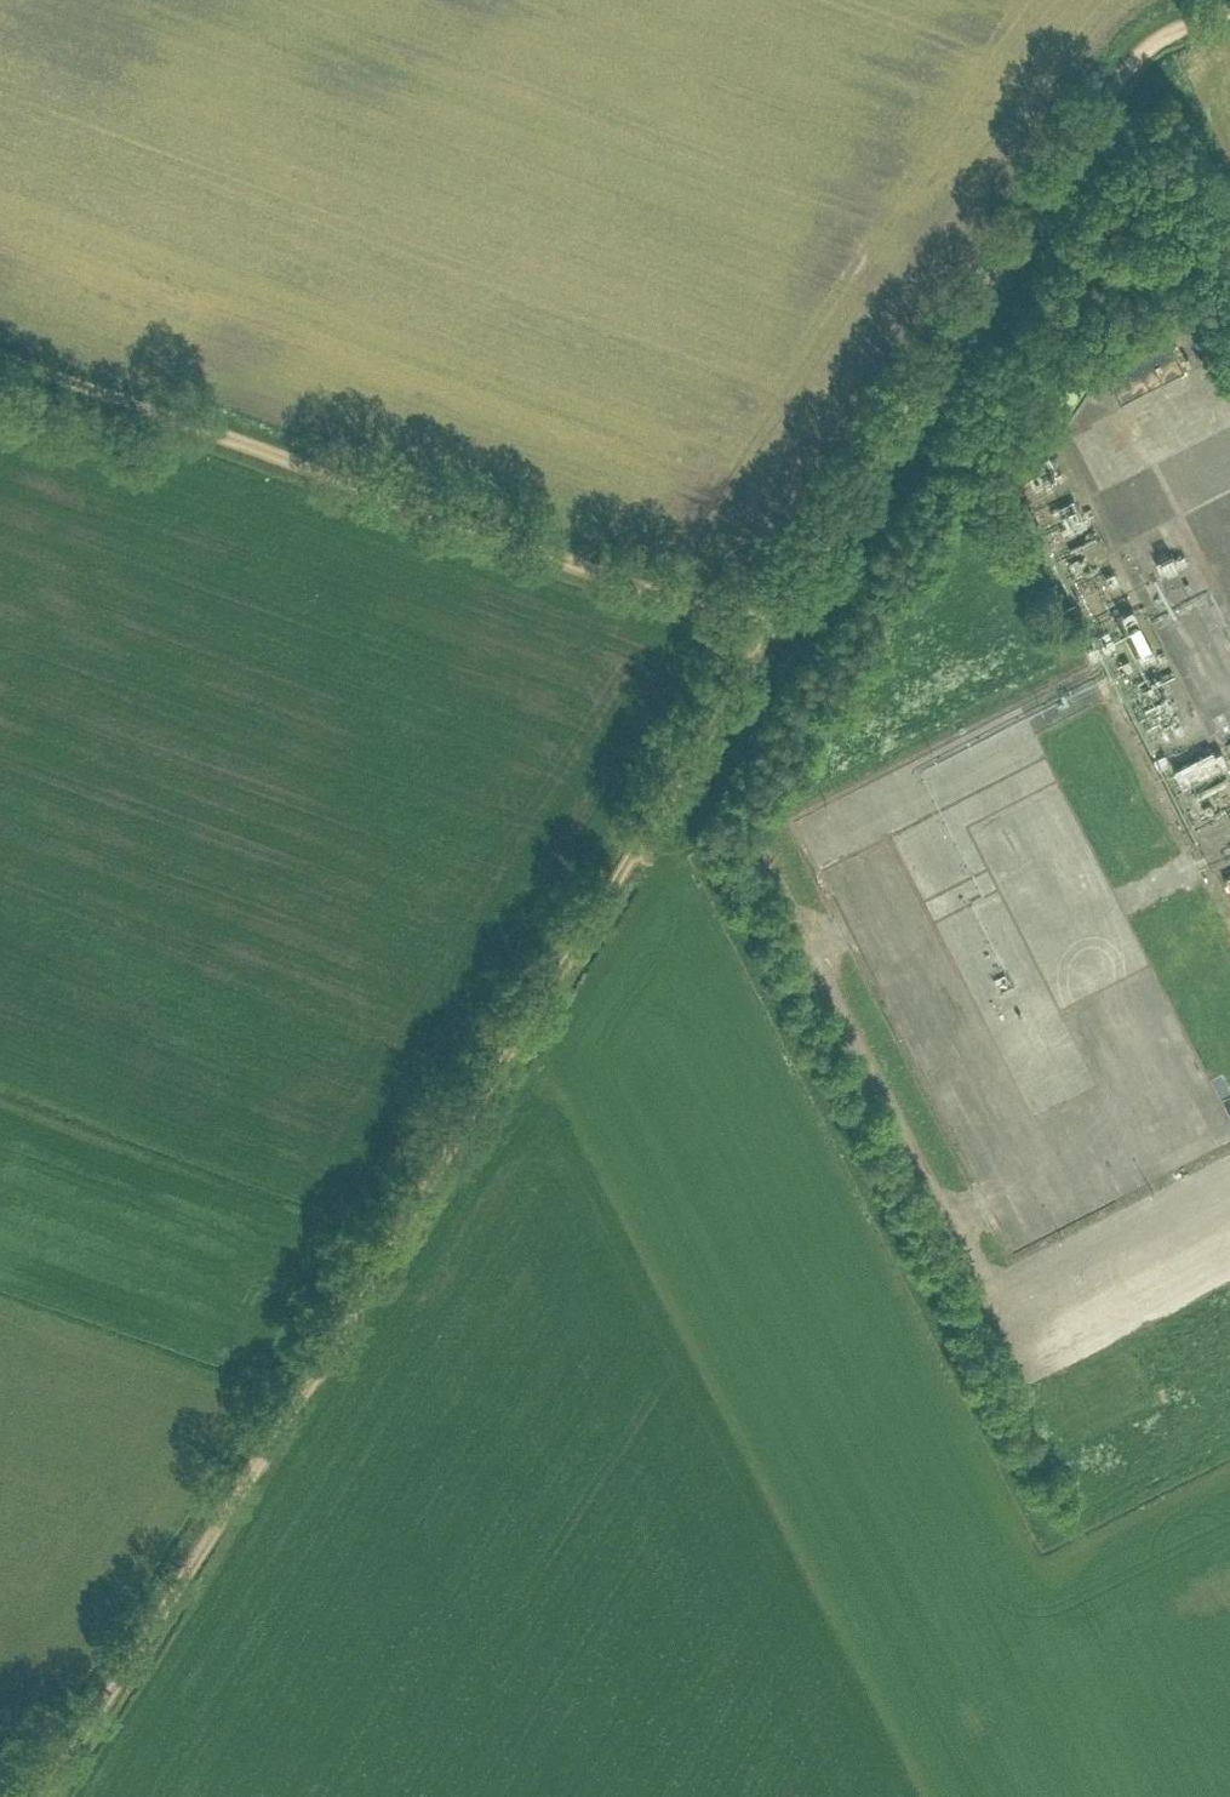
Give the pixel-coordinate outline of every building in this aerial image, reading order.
[(1206,312),(1177,328),(1185,342),(1214,326),(1206,312)] [(1182,368),(1162,329),(1100,360),(1120,399),(1182,368)] [(1076,413),(1092,389),(1078,380),(1062,404),(1076,413)] [(1052,520),(1091,493),(1073,466),(1033,493),(1052,520)] [(1145,617),(1131,623),(1142,650),(1156,644),(1145,617)] [(1052,762),(1038,765),(1044,785),(1057,782),(1052,762)] [(1065,868),(1010,887),(1021,921),(1039,915),(1042,925),(1080,912),(1065,868)] [(939,917),(966,907),(960,891),(933,900),(939,917)]
